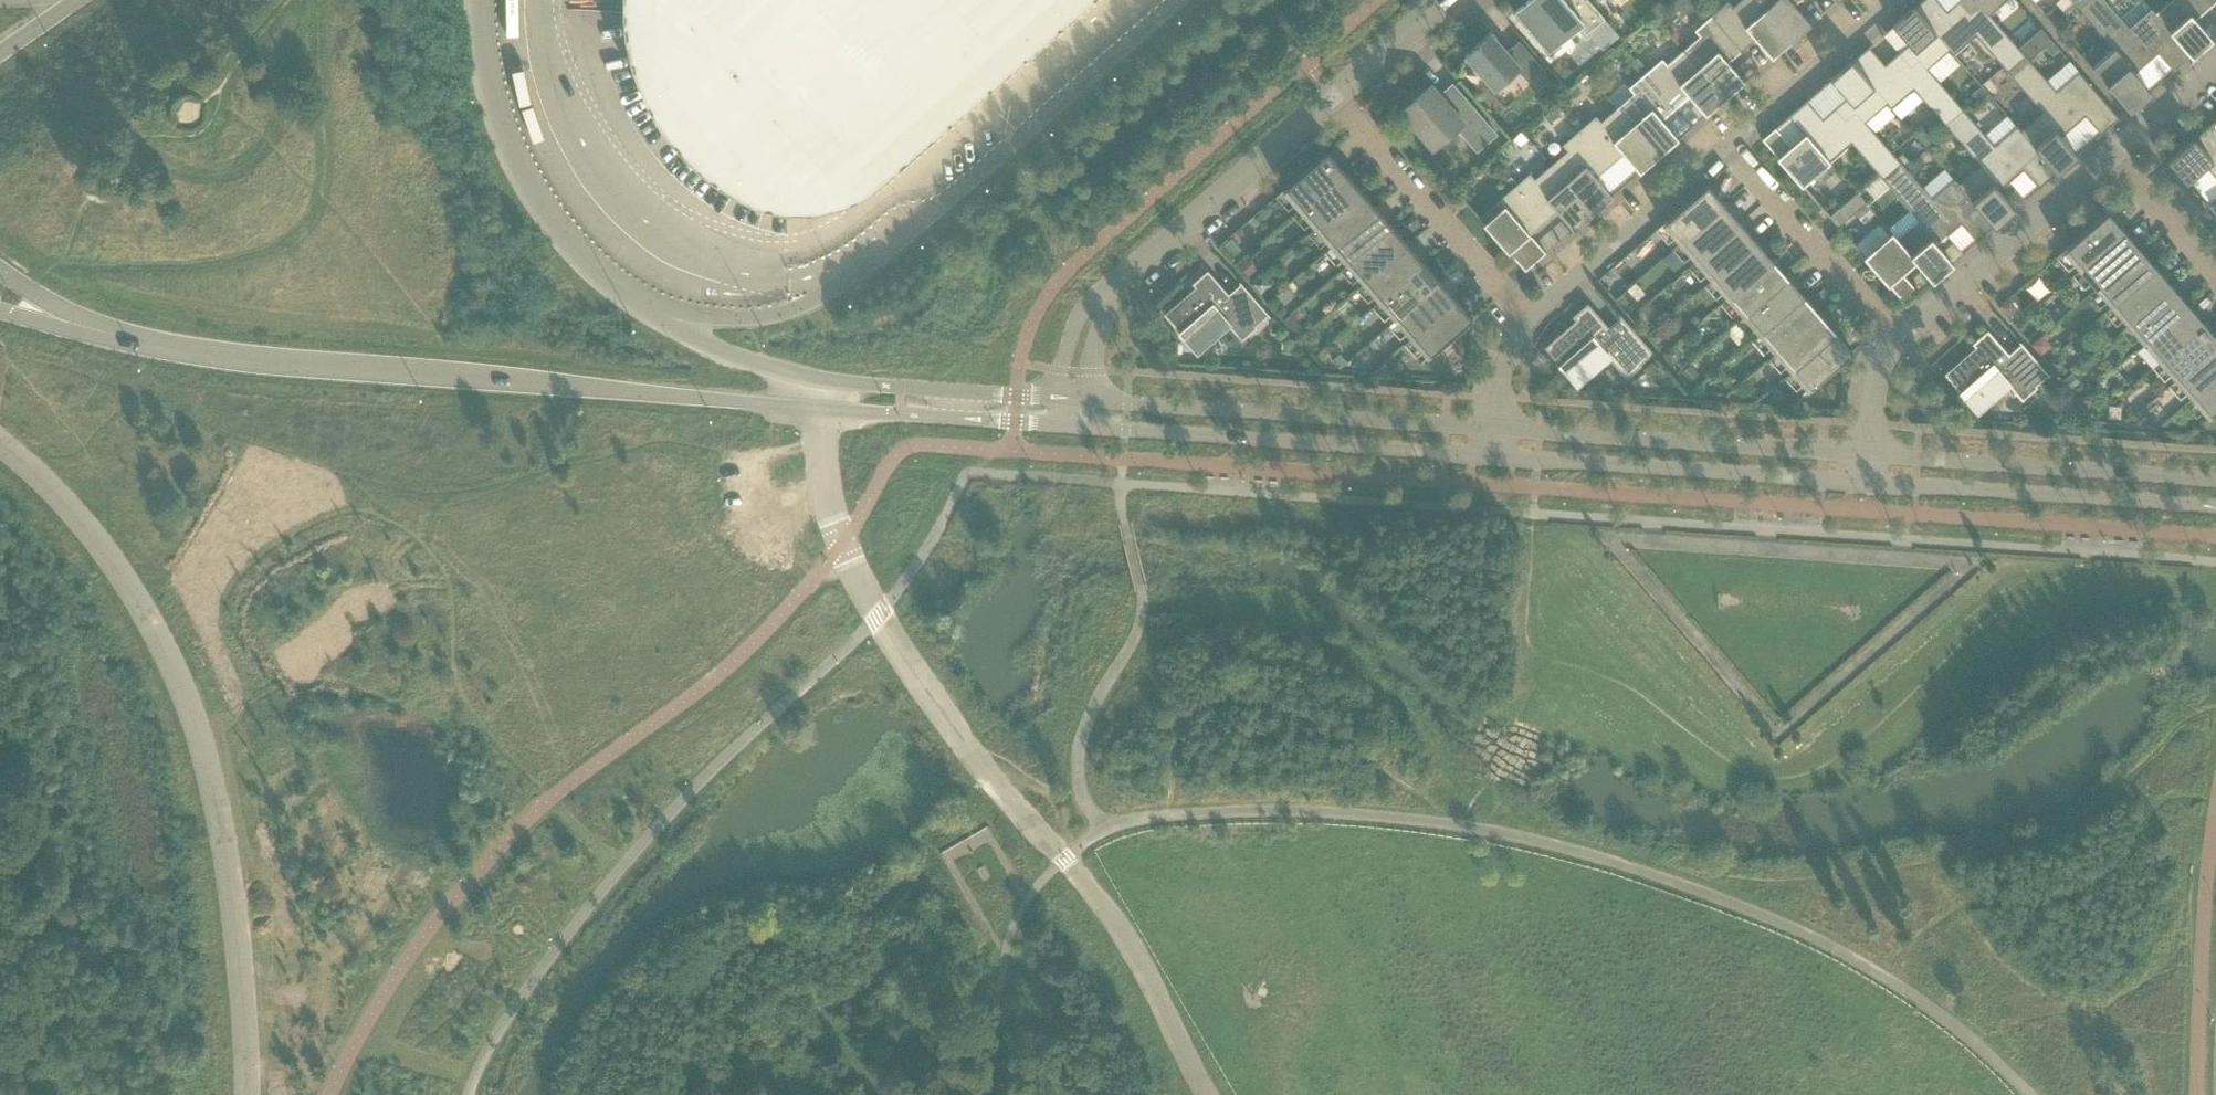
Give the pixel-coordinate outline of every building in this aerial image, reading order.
[(623,12),(624,26),(625,35),(630,59),(637,81),(646,101),(658,120),(670,137),(684,154),(699,168),(717,182),(735,194),(757,204),(782,210),(815,211),(845,203),(868,191),(886,177),(1089,0),(623,0),(623,12)] [(1549,53),(1579,27),(1586,35),(1589,32),(1604,19),(1588,0),(1529,0),(1514,13),(1543,46),(1549,53)] [(1673,3),(1683,15),(1697,3),(1695,0),(1676,0),(1673,3)] [(1711,16),(1742,51),(1755,39),(1771,58),(1791,41),(1755,0),(1741,0),(1733,7),(1728,1),(1711,16)] [(1791,41),(1810,24),(1795,5),(1801,0),(1755,0),(1791,41)] [(2019,47),(1990,15),(1989,15),(1978,2),(1969,10),(1961,0),(1959,0),(1947,11),(1938,0),(1922,0),(1913,8),(1954,54),(1976,35),(2007,71),(2025,55),(2019,47)] [(1947,11),(1959,0),(1938,0),(1947,11)] [(1990,15),(2007,0),(1961,0),(1969,10),(1978,2),(1989,15),(1990,15)] [(2080,8),(2089,0),(2072,0),(2080,8)] [(2114,48),(2115,48),(2127,61),(2135,54),(2144,64),(2158,53),(2173,71),(2191,55),(2151,9),(2129,28),(2105,0),(2089,0),(2080,8),(2114,48)] [(2191,55),(2211,39),(2195,20),(2206,10),(2197,0),(2189,7),(2182,0),(2171,0),(2156,13),(2151,8),(2151,9),(2191,55)] [(2206,10),(2215,2),(2215,0),(2197,0),(2206,10)] [(2046,15),(2053,22),(2063,14),(2057,6),(2046,15)] [(1910,43),(1898,53),(1907,63),(1916,56),(1927,69),(1928,69),(1949,50),(1953,55),(1954,54),(1913,8),(1894,25),(1910,43)] [(2063,14),(2053,22),(2061,32),(2071,23),(2063,14)] [(1699,36),(1683,50),(1725,98),(1744,81),(1729,63),(1742,51),(1711,16),(1694,30),(1699,36)] [(1910,43),(1894,25),(1882,35),(1898,53),(1910,43)] [(2041,28),(2019,47),(2025,55),(2029,60),(2044,47),(2051,41),(2051,40),(2041,28)] [(1465,55),(1495,89),(1518,69),(1528,81),(1543,69),(1519,41),(1507,52),(1491,33),(1465,55)] [(1898,53),(1882,35),(1869,46),(1885,65),(1898,53)] [(2051,41),(2044,47),(2052,56),(2059,49),(2051,41)] [(1851,62),(1892,108),(1914,89),(1945,125),(1963,109),(1928,69),(1927,69),(1916,56),(1907,63),(1898,53),(1885,65),(1869,46),(1851,62)] [(2115,48),(2114,48),(2092,68),(2128,110),(2149,92),(2133,74),(2144,64),(2135,54),(2127,61),(2115,48)] [(1648,71),(1645,73),(1676,109),(1689,97),(1705,115),(1725,98),(1683,50),(1667,65),(1662,59),(1648,71)] [(2025,55),(2007,71),(2042,112),(2043,111),(2054,124),(2063,117),(2072,127),(2085,116),(2100,133),(2101,134),(2119,118),(2079,71),(2056,91),(2029,60),(2025,55)] [(1637,58),(1634,60),(1645,73),(1648,71),(1637,58)] [(1642,76),(1645,73),(1634,60),(1631,63),(1642,76)] [(1865,123),(1866,122),(1887,104),(1891,109),(1892,108),(1851,62),(1832,79),(1847,97),(1836,107),(1845,117),(1854,110),(1865,123)] [(1633,94),(1617,108),(1659,155),(1678,138),(1663,120),(1676,109),(1645,73),(1642,76),(1628,88),(1633,94)] [(1847,97),(1832,79),(1820,88),(1836,107),(1847,97)] [(1990,80),(1982,87),(1988,94),(1990,96),(1998,90),(1990,80)] [(1456,127),(1477,151),(1496,134),(1452,84),(1440,95),(1431,85),(1401,111),(1433,148),(1456,127)] [(1980,85),(1972,92),(1980,102),(1988,94),(1982,87),(1980,85)] [(1836,107),(1820,88),(1807,100),(1823,118),(1836,107)] [(1851,144),(1882,180),(1901,163),(1897,158),(1866,122),(1865,123),(1854,110),(1845,117),(1836,107),(1823,118),(1807,100),(1789,116),(1805,134),(1830,162),(1851,144)] [(1554,106),(1543,115),(1549,122),(1560,113),(1554,106)] [(1596,116),(1579,131),(1610,166),(1623,154),(1639,172),(1659,155),(1617,108),(1601,122),(1596,116)] [(2001,171),(2010,181),(2023,170),(2039,188),(2056,172),(2016,126),(1994,145),(1963,109),(1945,125),(1980,166),(1980,165),(1992,178),(2001,171)] [(2016,126),(2056,172),(2076,155),(2060,137),(2072,127),(2063,117),(2054,124),(2043,111),(2042,112),(2021,130),(2017,125),(2016,126)] [(1805,134),(1789,116),(1775,128),(1791,146),(1805,134)] [(2214,176),(2215,175),(2215,130),(2211,125),(2215,121),(2215,120),(2168,161),(2186,181),(2205,165),(2214,176)] [(1920,123),(1911,131),(1919,140),(1919,139),(1928,132),(1920,123)] [(1775,128),(1762,139),(1778,157),(1803,186),(1830,163),(1829,163),(1830,162),(1805,134),(1791,146),(1775,128)] [(1567,151),(1551,165),(1592,213),(1612,196),(1596,177),(1610,166),(1579,131),(1562,145),(1567,151)] [(1928,132),(1919,139),(1925,146),(1935,138),(1928,131),(1928,132)] [(1276,197),(1292,216),(1344,170),(1328,152),(1276,197)] [(1902,153),(1897,158),(1901,163),(1904,166),(1909,162),(1902,153)] [(1882,180),(1917,220),(1919,219),(1930,232),(1938,224),(1948,235),(1961,224),(1977,242),(1994,226),(1954,180),(1932,199),(1904,166),(1901,163),(1882,180)] [(1544,223),(1557,211),(1573,230),(1592,213),(1551,165),(1535,179),(1530,173),(1513,187),(1544,223)] [(1954,180),(1994,226),(2014,209),(1998,191),(2010,181),(2001,171),(1992,178),(1980,165),(1980,166),(1959,184),(1954,179),(1954,180)] [(1292,216),(1308,234),(1360,189),(1344,170),(1292,216)] [(1857,175),(1849,182),(1856,190),(1864,183),(1857,175)] [(1463,181),(1457,187),(1463,195),(1470,189),(1463,181)] [(1655,230),(1672,249),(1724,204),(1708,185),(1655,230)] [(1484,224),(1525,271),(1543,255),(1546,253),(1543,250),(1530,235),(1544,223),(1513,187),(1496,202),(1501,208),(1484,224)] [(1308,234),(1324,252),(1376,207),(1360,189),(1308,234)] [(1857,193),(1848,200),(1857,210),(1865,203),(1857,193)] [(2215,215),(2215,198),(2207,205),(2215,215)] [(1848,200),(1840,207),(1849,217),(1854,212),(1857,210),(1848,200)] [(1857,210),(1854,212),(1863,223),(1875,213),(1865,203),(1857,210)] [(1672,249),(1688,267),(1740,222),(1724,204),(1672,249)] [(1324,252),(1340,271),(1392,225),(1376,207),(1324,252)] [(1849,217),(1840,207),(1829,217),(1838,227),(1849,217)] [(2056,257),(2072,276),(2124,231),(2108,212),(2056,257)] [(1917,220),(1896,238),(1932,280),(1952,263),(1936,245),(1948,235),(1938,224),(1930,232),(1919,219),(1917,220)] [(1688,267),(1704,286),(1756,240),(1740,222),(1688,267)] [(1340,271),(1356,289),(1408,244),(1392,225),(1340,271)] [(2072,276),(2088,294),(2140,249),(2124,231),(2072,276)] [(1891,233),(1864,257),(1889,286),(1905,304),(1918,292),(1903,274),(1905,272),(1916,263),(1917,262),(1896,238),(1891,233)] [(1231,240),(1224,246),(1233,257),(1240,250),(1231,240)] [(1704,286),(1720,304),(1772,259),(1756,240),(1704,286)] [(1356,289),(1372,307),(1424,262),(1408,244),(1356,289)] [(2088,294),(2104,313),(2156,268),(2140,249),(2088,294)] [(1246,259),(1239,266),(1248,276),(1255,269),(1246,259)] [(1720,304),(1736,322),(1788,277),(1772,259),(1720,304)] [(1372,307),(1388,326),(1440,281),(1424,262),(1372,307)] [(2104,313),(2120,331),(2172,286),(2156,268),(2104,313)] [(1185,338),(1197,352),(1228,325),(1242,341),(1257,327),(1256,326),(1268,315),(1269,317),(1270,316),(1240,281),(1239,282),(1240,284),(1229,294),(1208,270),(1192,284),(1198,291),(1168,317),(1165,314),(1164,315),(1185,338)] [(1262,274),(1250,284),(1261,295),(1272,286),(1262,274)] [(1681,275),(1672,283),(1677,289),(1686,281),(1681,275)] [(1736,322),(1752,341),(1804,296),(1788,277),(1736,322)] [(1388,326),(1404,344),(1456,299),(1440,281),(1388,326)] [(1627,289),(1616,298),(1628,312),(1639,302),(1637,300),(1644,294),(1635,283),(1627,289)] [(2120,331),(2136,350),(2188,304),(2172,286),(2120,331)] [(1287,288),(1273,300),(1280,308),(1294,296),(1287,288)] [(1752,341),(1768,359),(1820,314),(1804,296),(1752,341)] [(1456,299),(1404,344),(1420,364),(1472,319),(1456,299)] [(2009,300),(2000,307),(2008,316),(2017,308),(2009,300)] [(1548,350),(1545,346),(1544,347),(1565,371),(1577,385),(1608,358),(1626,379),(1642,365),(1640,364),(1652,354),(1654,355),(1655,354),(1620,314),(1619,315),(1620,317),(1609,327),(1588,303),(1572,317),(1578,324),(1548,350)] [(2136,350),(2152,368),(2204,323),(2188,304),(2136,350)] [(1768,359),(1784,378),(1836,332),(1820,314),(1768,359)] [(1291,315),(1284,321),(1295,334),(1302,328),(1291,315)] [(2168,386),(2215,345),(2215,336),(2204,323),(2152,368),(2168,386)] [(1656,328),(1648,335),(1656,344),(1662,339),(1662,334),(1656,328)] [(1945,374),(1944,375),(1965,399),(1965,398),(1977,412),(2008,385),(2022,401),(2037,387),(2036,386),(2048,375),(2049,377),(2050,376),(2020,341),(2019,342),(2020,344),(2009,354),(1988,330),(1972,344),(1978,351),(1948,377),(1945,374)] [(1836,332),(1784,378),(1801,397),(1853,351),(1836,332)] [(2042,336),(2032,344),(2039,353),(2046,347),(2046,341),(2042,336)] [(2184,405),(2215,377),(2215,345),(2168,386),(2184,405)] [(1675,346),(1665,354),(1673,363),(1679,359),(1679,351),(1675,346)] [(2058,353),(2048,362),(2057,373),(2063,368),(2064,359),(2058,353)] [(1337,356),(1332,360),(1338,368),(1346,361),(1342,356),(1337,356)] [(1652,362),(1643,369),(1654,381),(1663,374),(1652,362)] [(1384,364),(1372,374),(1372,375),(1394,377),(1395,376),(1384,364)] [(1690,364),(1681,372),(1689,381),(1698,373),(1690,364)] [(2072,374),(2064,381),(2071,389),(2079,382),(2072,374)] [(2184,405),(2200,424),(2215,410),(2215,377),(2184,405)] [(2088,390),(2079,398),(2087,407),(2096,399),(2088,390)] [(2061,391),(2054,397),(2067,411),(2073,405),(2061,391)]
